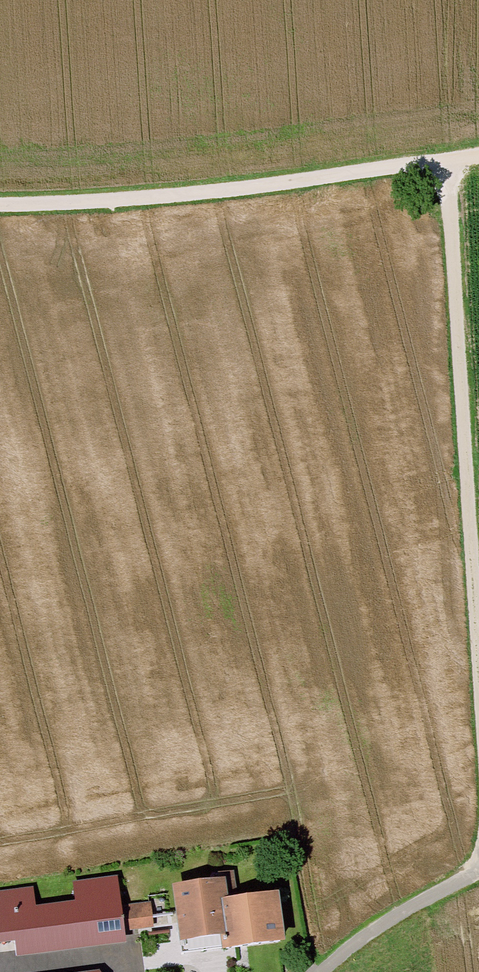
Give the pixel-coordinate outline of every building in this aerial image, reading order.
[(19,944),(154,926),(151,904),(122,908),(119,877),(76,882),(78,903),(14,911),(19,944)] [(176,886),(183,942),(228,936),(230,947),(286,939),(280,895),(229,901),(226,879),(176,886)]
